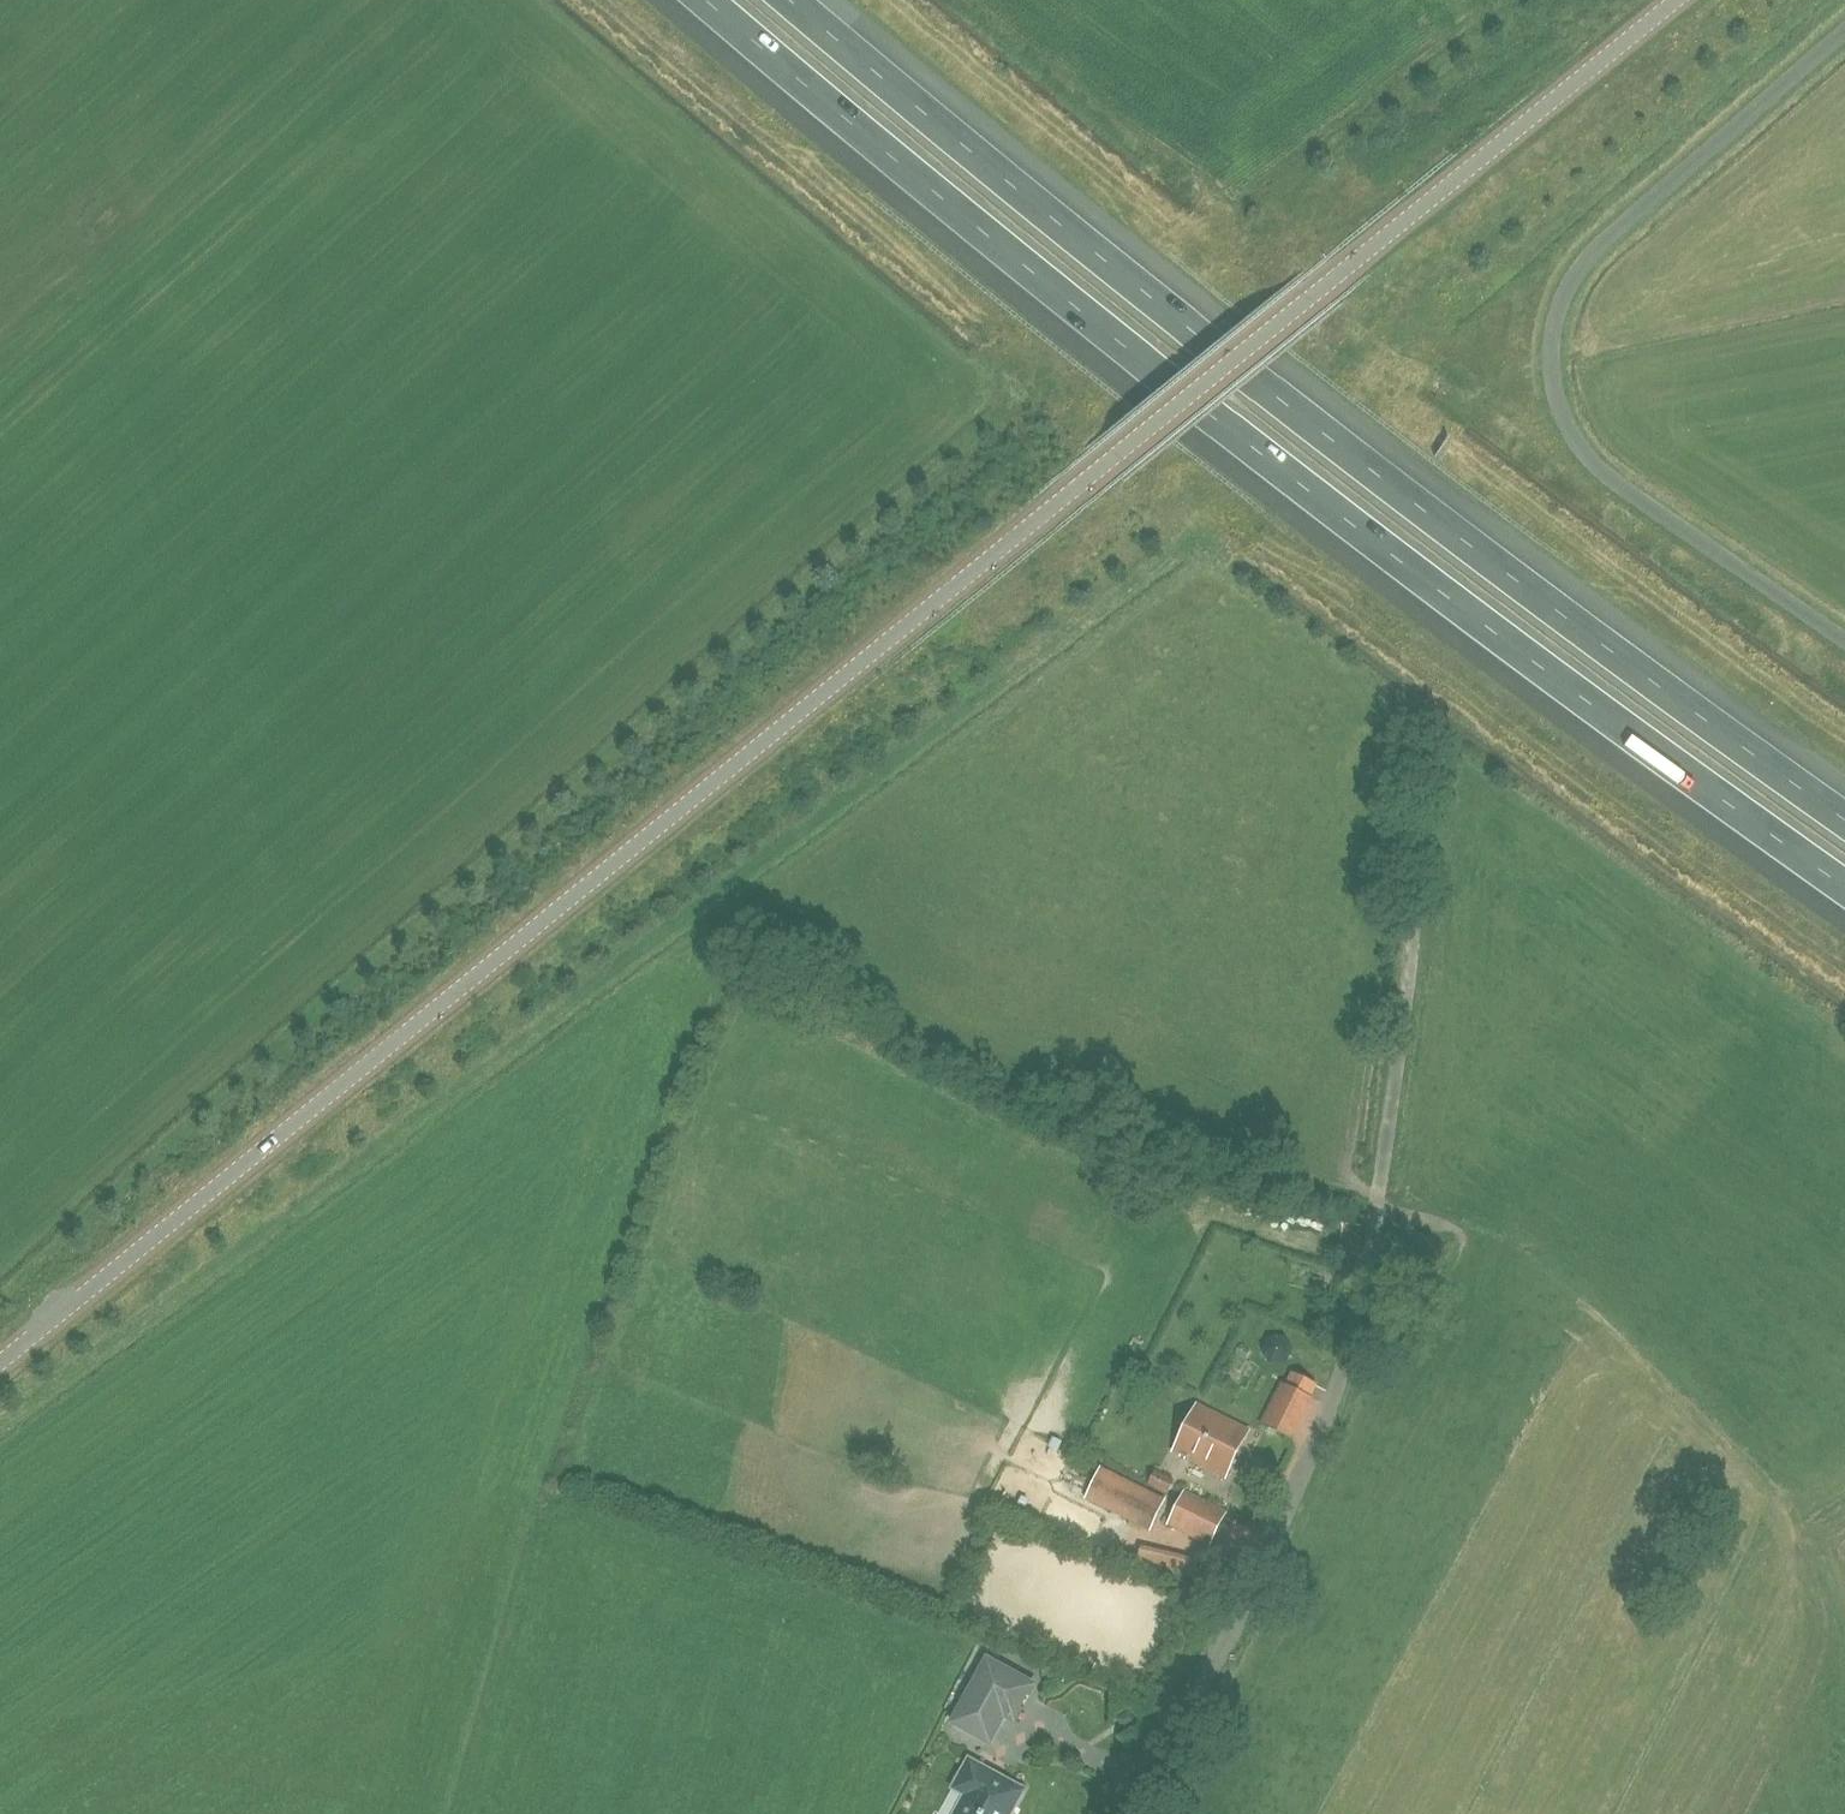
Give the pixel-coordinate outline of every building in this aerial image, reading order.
[(1310,1398),(1297,1392),(1282,1385),(1276,1398),(1304,1411),(1310,1398)] [(1225,1477),(1249,1431),(1197,1405),(1174,1451),(1225,1477)] [(1150,1531),(1165,1500),(1100,1468),(1085,1499),(1150,1531)] [(1168,1494),(1174,1481),(1155,1472),(1148,1484),(1168,1494)] [(1210,1546),(1227,1512),(1184,1491),(1167,1524),(1210,1546)] [(1015,1722),(1035,1685),(987,1659),(953,1723),(989,1743),(1004,1716),(1015,1722)] [(1125,1728),(1137,1721),(1130,1709),(1118,1716),(1125,1728)] [(1022,1792),(990,1774),(991,1771),(969,1759),(953,1788),(965,1795),(955,1813),(1007,1813),(1013,1804),(1015,1806),(1022,1792)]
